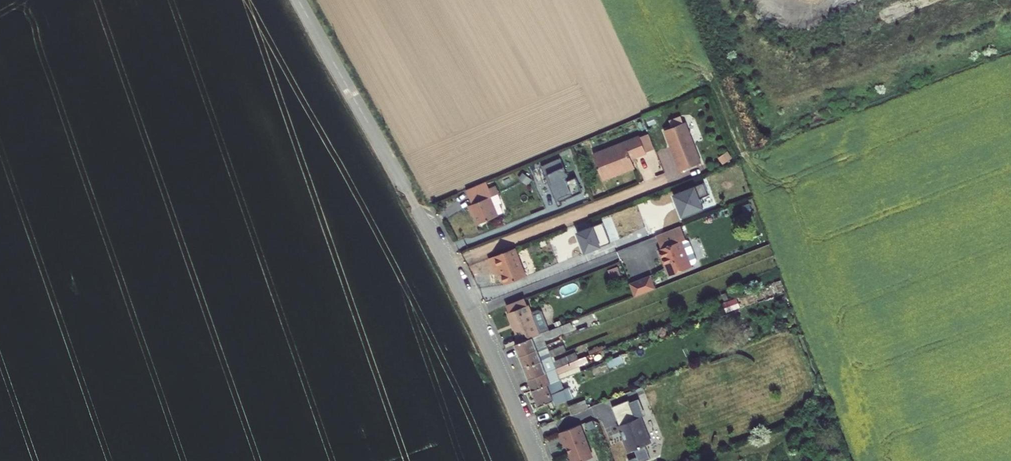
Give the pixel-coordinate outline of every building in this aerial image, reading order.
[(681,116),(669,120),(672,128),(683,123),(681,116)] [(664,131),(680,171),(701,163),(685,122),(683,123),(672,128),(664,131)] [(646,151),(654,148),(648,134),(640,137),(646,151)] [(593,154),(603,180),(635,168),(632,159),(646,153),(646,151),(640,137),(640,136),(593,154)] [(718,157),(723,164),(732,158),(727,152),(718,157)] [(560,158),(541,166),(549,184),(552,182),(561,204),(583,194),(577,180),(570,183),(560,158)] [(519,179),(527,185),(532,179),(523,173),(519,179)] [(470,206),(478,224),(497,216),(497,215),(493,207),(500,204),(496,195),(492,196),(489,189),(486,182),(466,190),(473,205),(470,206)] [(499,193),(496,186),(489,189),(492,196),(496,195),(499,193)] [(497,215),(503,212),(500,204),(493,207),(497,215)] [(656,235),(661,249),(659,250),(669,276),(691,267),(690,265),(681,242),(686,240),(680,226),(656,235)] [(689,241),(686,240),(681,242),(690,265),(695,263),(696,260),(689,241)] [(527,247),(529,252),(539,248),(537,243),(527,247)] [(500,272),(505,285),(526,276),(515,248),(489,258),(495,274),(500,272)] [(607,270),(609,279),(619,276),(617,267),(607,270)] [(656,288),(651,275),(630,283),(635,297),(656,288)] [(523,298),(507,305),(510,312),(526,306),(523,298)] [(579,306),(584,312),(589,308),(584,302),(579,306)] [(515,334),(518,343),(549,330),(542,311),(539,310),(532,312),(529,305),(526,306),(510,312),(508,313),(516,334),(515,334)] [(545,339),(573,328),(570,322),(549,330),(518,343),(515,344),(519,356),(547,345),(545,339)] [(576,330),(577,333),(599,325),(597,322),(576,330)] [(551,357),(566,351),(564,345),(549,351),(547,345),(519,356),(524,368),(551,357)] [(588,351),(590,354),(604,349),(602,345),(588,351)] [(578,359),(576,352),(553,361),(551,357),(524,368),(528,379),(578,359)] [(578,359),(528,379),(532,390),(557,381),(560,379),(581,371),(579,367),(589,363),(586,356),(578,359)] [(607,361),(610,368),(624,362),(621,356),(607,361)] [(532,390),(539,406),(553,401),(555,405),(573,397),(569,387),(564,389),(560,379),(557,381),(532,390)] [(568,407),(571,415),(588,408),(584,400),(568,407)] [(638,460),(646,460),(650,459),(644,446),(649,444),(639,418),(636,419),(629,401),(612,407),(622,434),(621,434),(623,440),(624,439),(628,448),(634,450),(638,460)] [(572,460),(583,460),(592,457),(579,425),(559,433),(564,448),(567,447),(572,460)]
